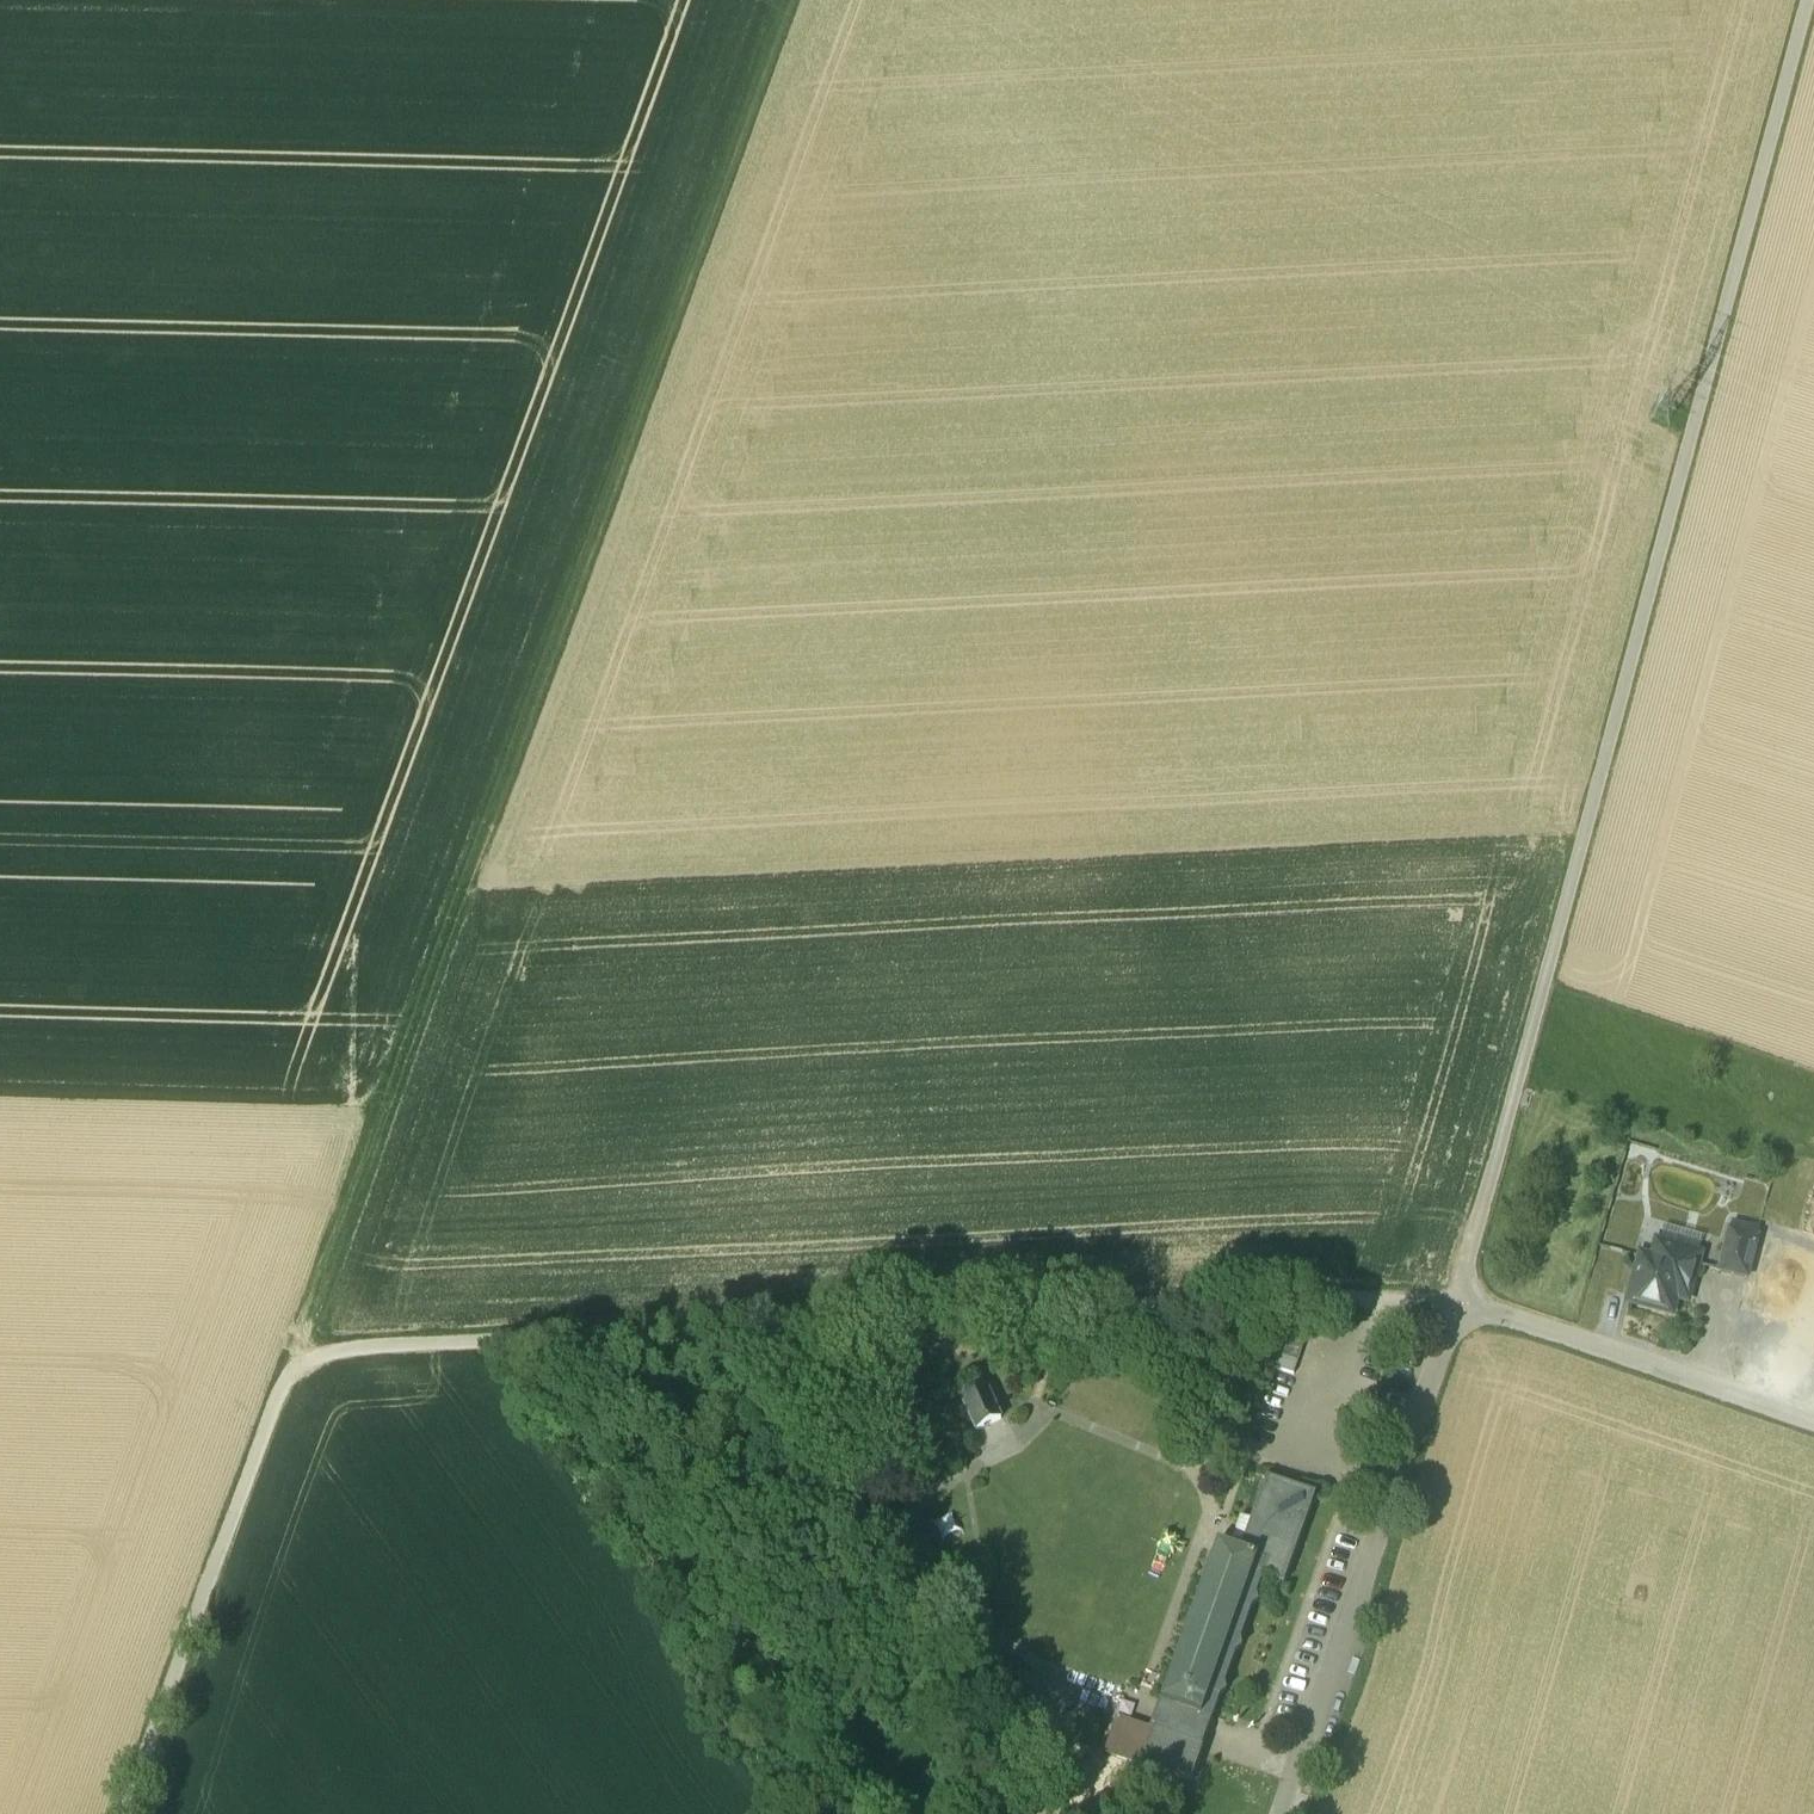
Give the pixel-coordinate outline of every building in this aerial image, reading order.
[(1755,1242),(1730,1235),(1719,1275),(1744,1281),(1755,1242)] [(1696,1258),(1656,1247),(1652,1262),(1641,1259),(1629,1304),(1670,1316),(1674,1301),(1684,1303),(1696,1258)] [(1303,1338),(1279,1329),(1266,1366),(1290,1375),(1303,1338)] [(984,1395),(981,1389),(973,1387),(964,1392),(961,1398),(964,1404),(961,1406),(973,1433),(999,1421),(987,1394),(984,1395)] [(1216,1546),(1161,1703),(1164,1704),(1154,1732),(1151,1731),(1140,1764),(1189,1781),(1201,1748),(1199,1748),(1259,1577),(1282,1584),(1313,1495),(1264,1478),(1237,1553),(1216,1546)] [(1138,1768),(1140,1764),(1151,1731),(1117,1719),(1104,1755),(1138,1768)]
